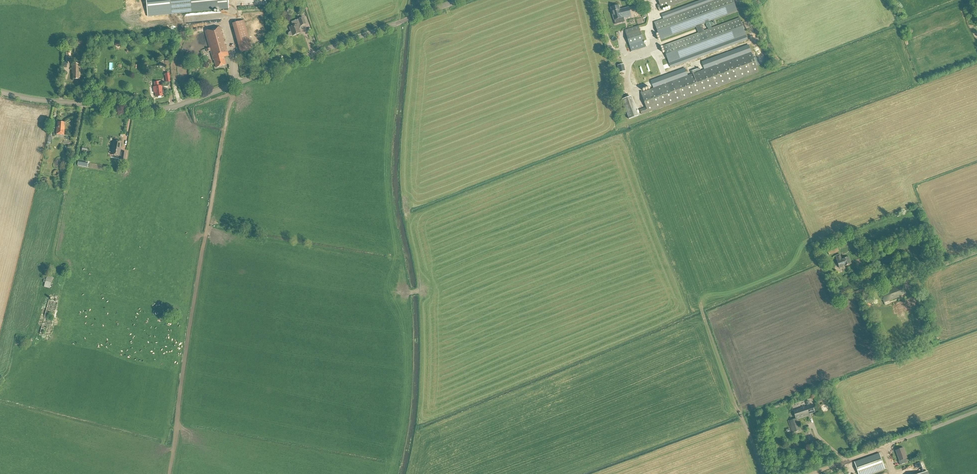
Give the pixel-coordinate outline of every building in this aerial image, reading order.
[(227,0),(170,0),(171,15),(192,12),(228,8),(227,0)] [(733,0),(715,0),(654,23),(660,40),(696,27),(698,33),(663,46),(669,63),(746,35),(739,18),(712,28),(711,26),(716,24),(715,21),(709,23),(709,22),(738,12),(733,0)] [(660,4),(657,5),(659,11),(662,10),(661,9),(687,0),(658,0),(660,4)] [(619,6),(611,8),(614,20),(624,18),(624,19),(631,17),(629,7),(620,10),(619,6)] [(289,28),(291,32),(289,33),(288,34),(288,35),(289,36),(290,36),(292,35),(292,36),(300,33),(299,29),(300,26),(306,24),(303,17),(291,22),(293,26),(289,28)] [(246,19),(234,22),(242,52),(254,49),(246,19)] [(638,26),(625,30),(631,52),(645,47),(638,26)] [(207,52),(210,51),(213,60),(214,60),(216,68),(226,65),(223,57),(229,56),(220,27),(205,31),(210,48),(206,49),(207,52)] [(751,52),(641,93),(646,108),(640,110),(642,115),(758,72),(751,52)] [(154,82),(154,87),(153,87),(154,93),(155,93),(155,97),(162,96),(162,91),(162,86),(159,86),(159,81),(154,82)] [(638,116),(631,96),(622,100),(629,119),(638,116)] [(57,125),(56,135),(64,135),(64,126),(64,122),(58,122),(58,125),(57,125)] [(122,153),(120,152),(121,142),(113,141),(111,155),(121,157),(121,160),(125,160),(126,153),(122,152),(122,153)] [(827,250),(829,255),(838,252),(836,247),(827,250)] [(841,259),(840,254),(835,256),(837,260),(840,268),(851,264),(848,257),(842,259),(841,259)] [(45,283),(44,287),(50,288),(53,277),(47,276),(46,280),(44,279),(43,282),(45,283)] [(897,287),(880,293),(884,303),(901,297),(900,295),(905,293),(903,286),(897,288),(897,287)] [(839,291),(842,297),(851,293),(849,287),(839,291)] [(873,296),(864,299),(866,304),(875,300),(873,296)] [(65,305),(49,301),(41,331),(57,335),(65,305)] [(813,404),(793,410),(796,419),(790,420),(792,427),(790,427),(792,433),(799,431),(796,419),(809,414),(815,412),(813,404)] [(907,458),(903,448),(896,451),(899,460),(898,461),(900,465),(907,462),(906,459),(907,458)] [(885,469),(879,453),(854,462),(858,473),(870,473),(885,469)]
